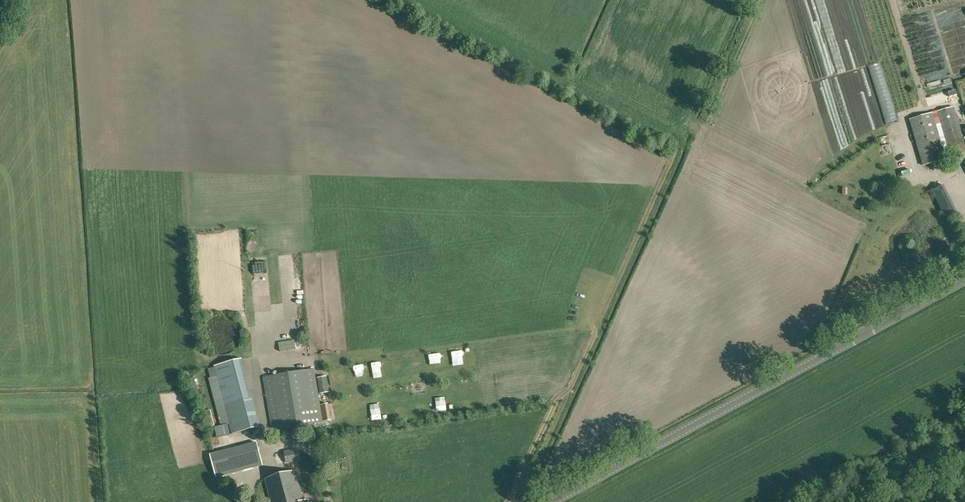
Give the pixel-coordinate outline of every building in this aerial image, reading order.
[(954,106),(938,111),(951,157),(964,153),(964,145),(954,106)] [(946,158),(932,112),(910,119),(924,165),(946,158)] [(948,203),(955,200),(953,194),(945,197),(948,203)] [(285,241),(293,240),(292,231),(284,232),(285,241)] [(261,349),(267,347),(262,337),(257,339),(261,349)] [(248,399),(252,398),(241,359),(238,360),(215,366),(225,405),(248,399)] [(264,377),(273,430),(323,422),(314,369),(264,377)] [(351,373),(339,374),(341,385),(352,384),(351,373)] [(328,380),(319,381),(321,393),(330,391),(328,380)] [(333,391),(323,394),(324,399),(334,396),(333,391)] [(208,414),(211,425),(219,423),(216,412),(208,414)] [(263,465),(258,446),(211,458),(216,478),(263,465)] [(303,501),(295,471),(266,479),(272,501),(304,501),(303,501)]
